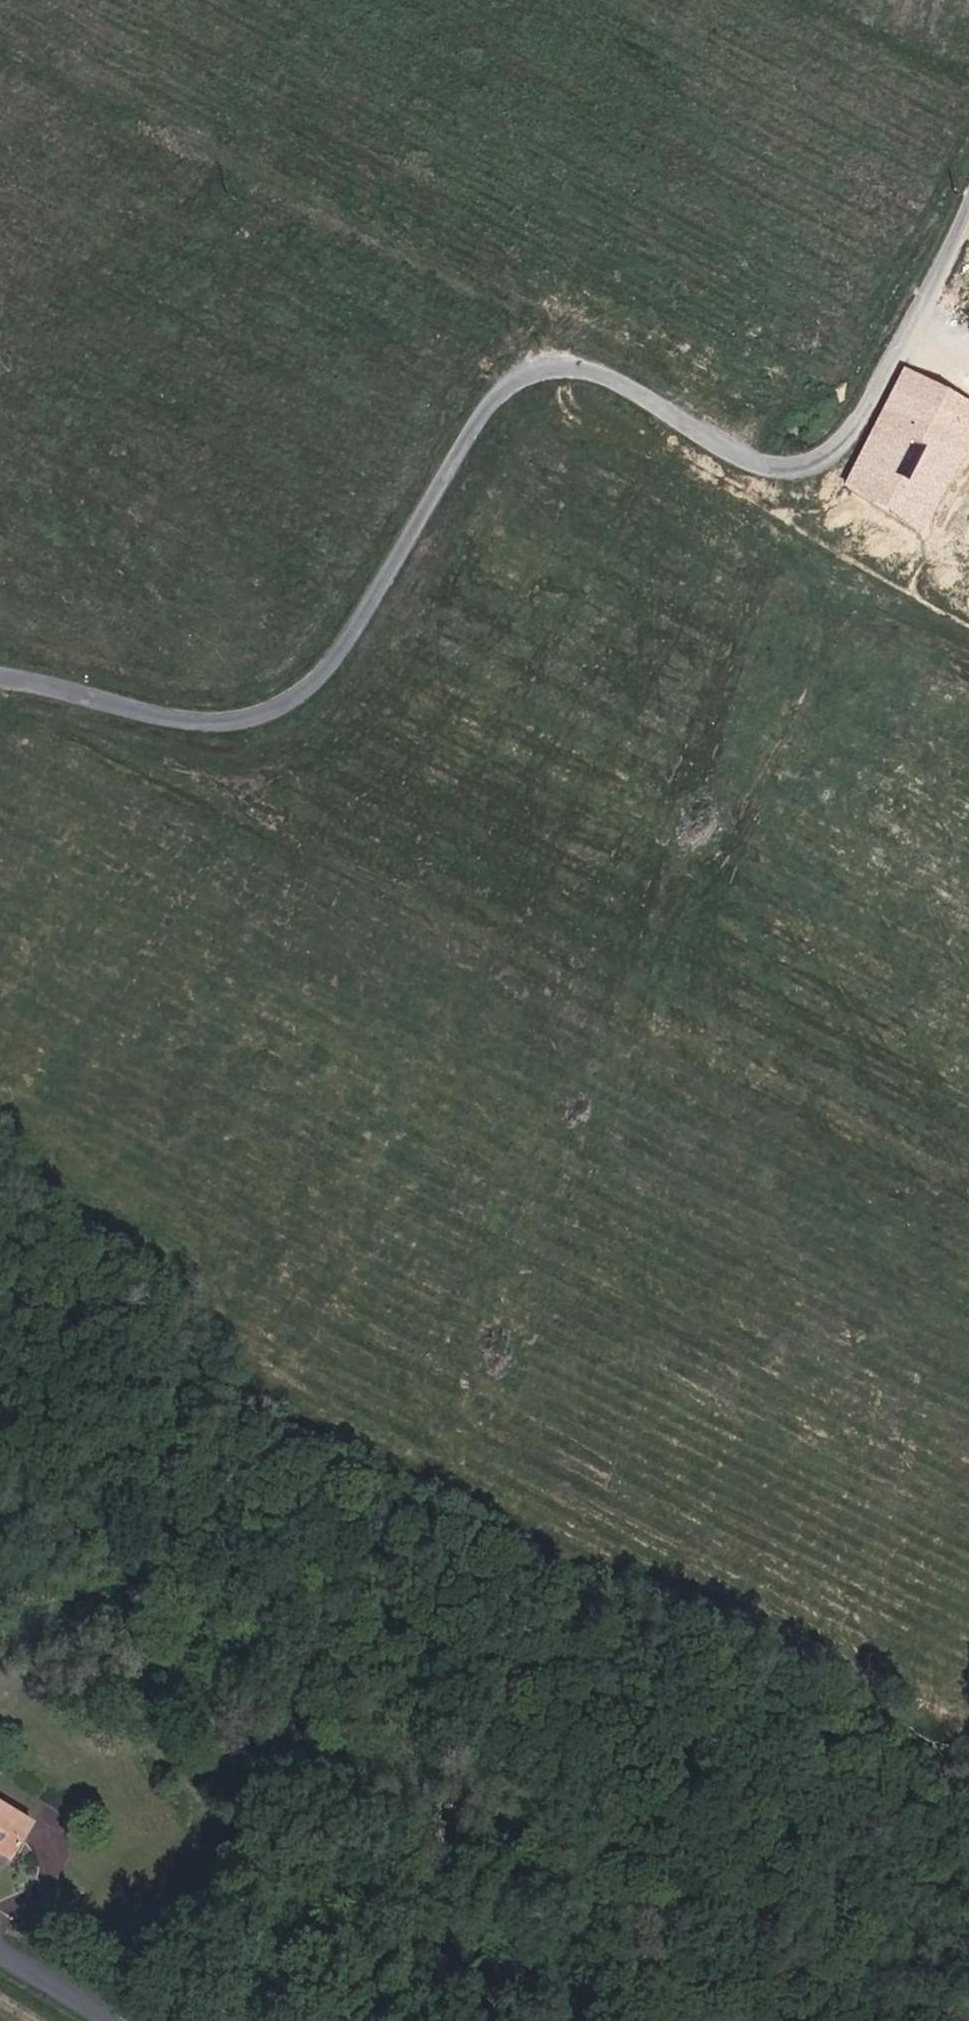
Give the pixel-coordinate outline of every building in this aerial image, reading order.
[(903,378),(850,480),(844,491),(922,539),(934,517),(963,465),(968,455),(968,415),(903,378)] [(37,1827),(0,1802),(0,1851),(15,1861),(37,1827)]
